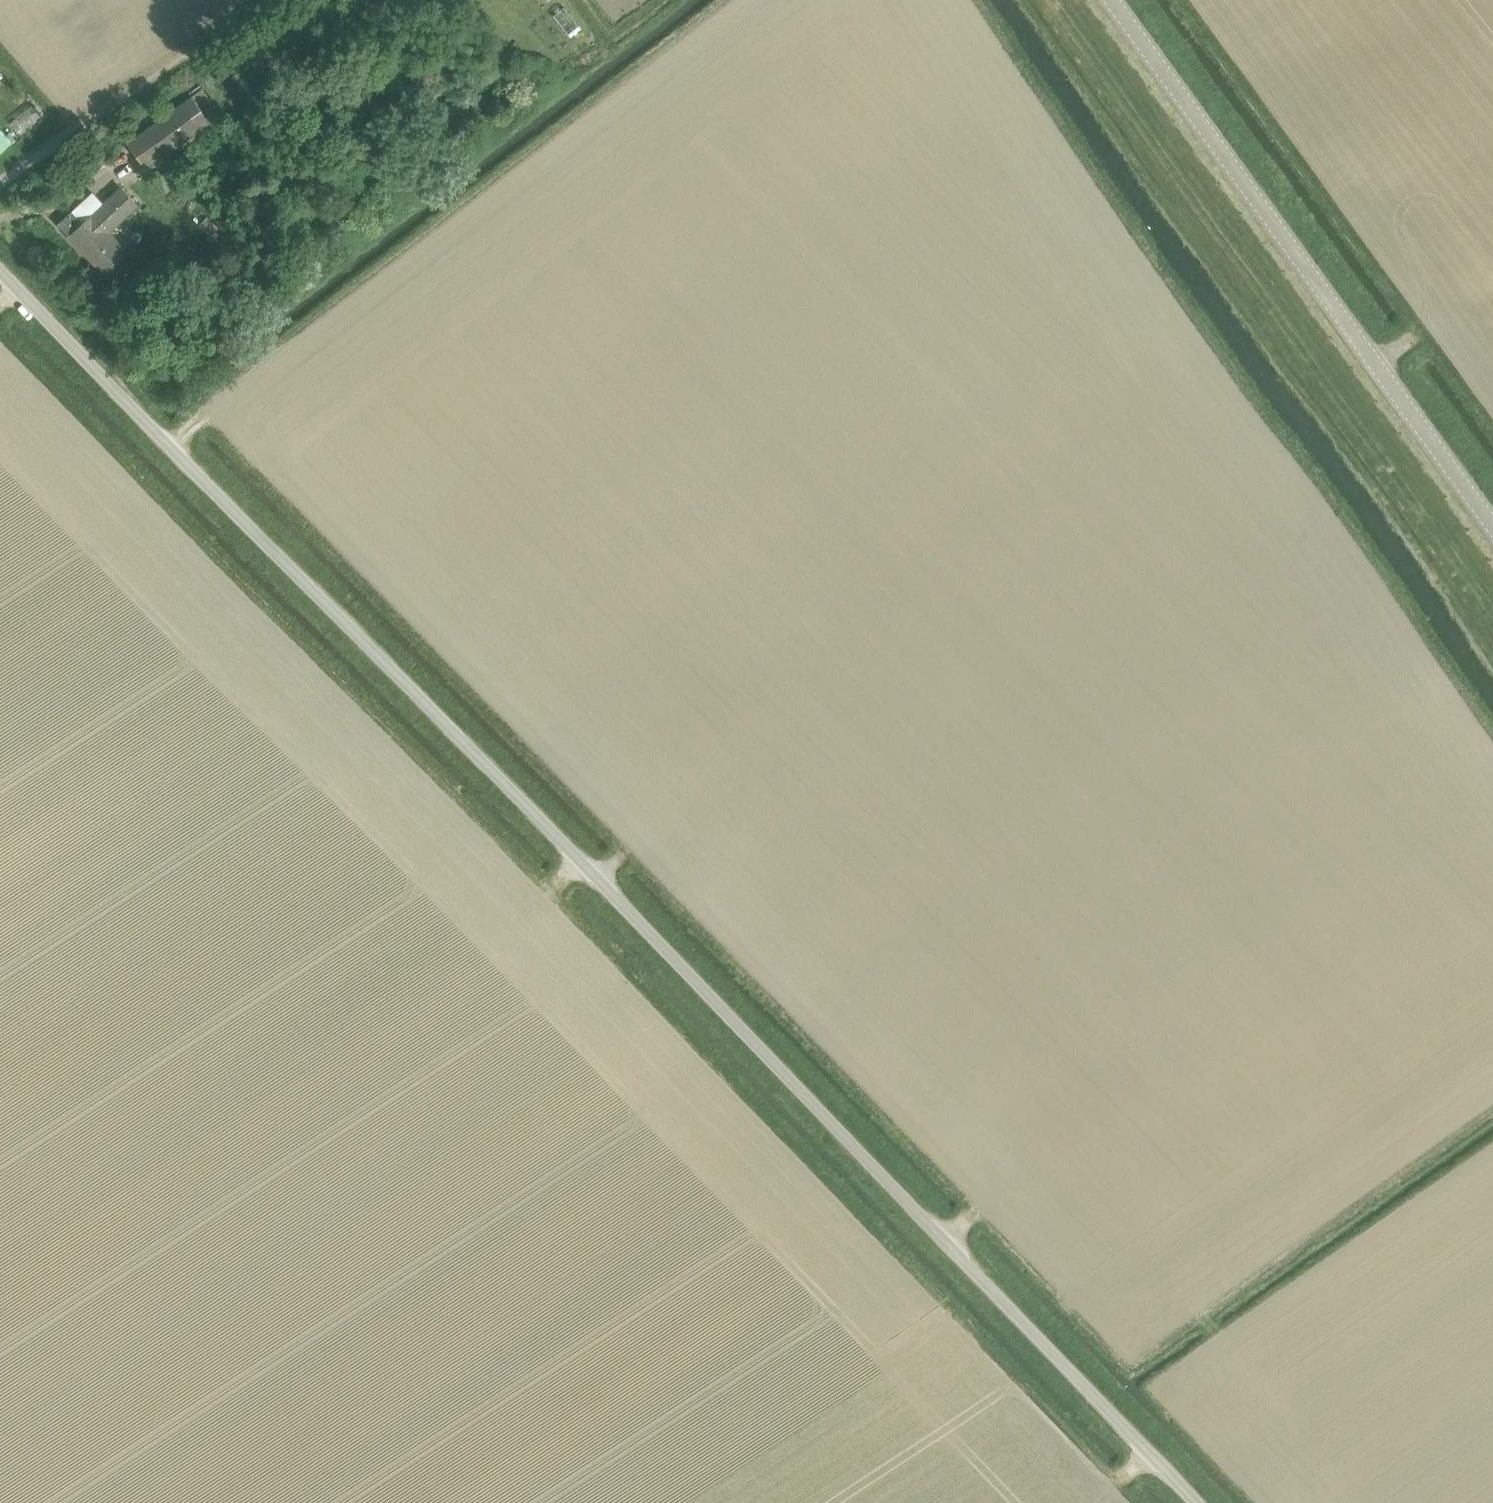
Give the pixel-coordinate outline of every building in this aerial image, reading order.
[(202,88),(191,95),(206,115),(217,108),(202,88)] [(127,142),(145,168),(210,121),(206,115),(191,95),(127,142)] [(163,173),(157,178),(167,192),(173,187),(171,184),(175,180),(171,175),(167,179),(163,173)] [(71,210),(58,223),(69,235),(68,235),(103,273),(127,252),(108,232),(137,204),(121,187),(103,203),(92,191),(71,210)]
